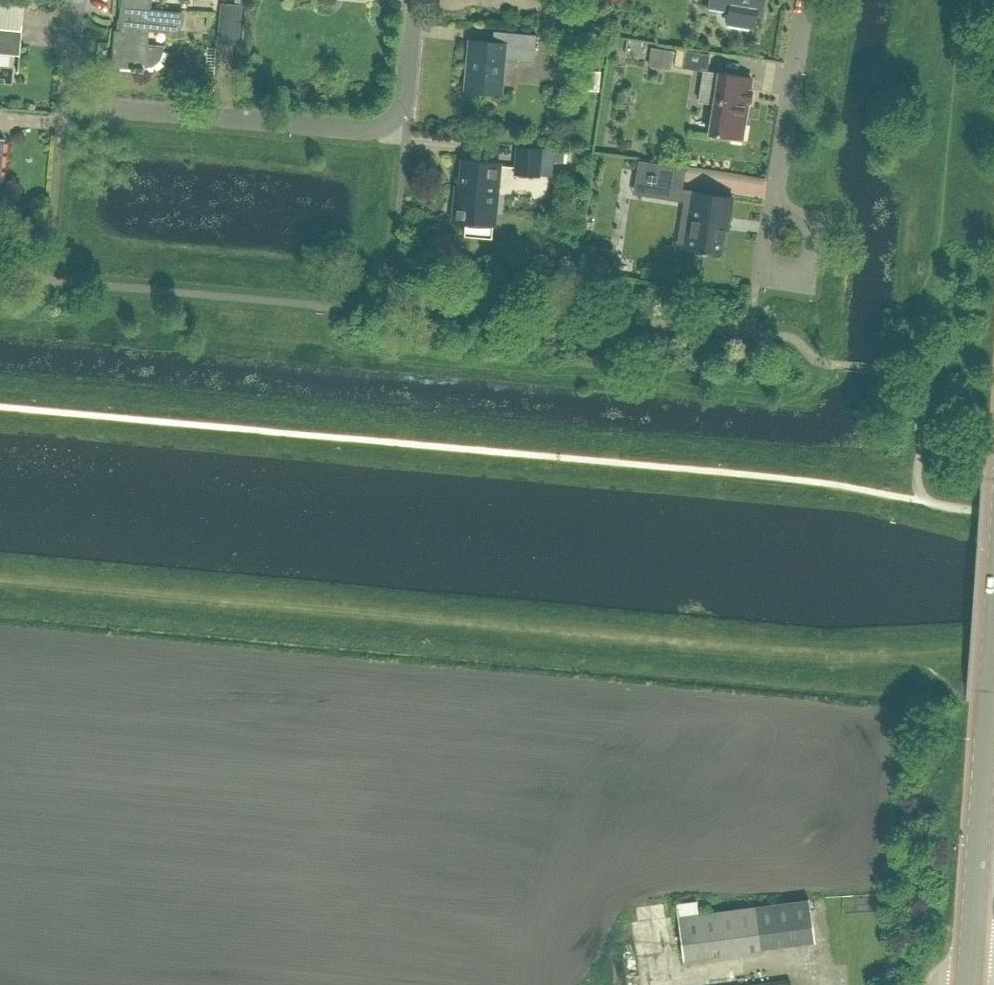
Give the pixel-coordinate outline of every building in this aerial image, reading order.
[(170,30),(176,29),(181,25),(183,19),(183,14),(150,11),(151,0),(122,0),(119,30),(117,30),(114,65),(144,68),(154,66),(161,60),(164,51),(165,46),(147,44),(148,28),(170,30)] [(757,14),(760,15),(759,27),(760,27),(765,0),(710,0),(709,7),(730,10),(728,23),(754,27),(757,14)] [(243,4),(221,2),(218,42),(239,43),(243,4)] [(18,72),(20,72),(24,30),(0,28),(0,54),(20,55),(18,72)] [(506,59),(525,61),(534,62),(537,35),(495,31),(494,42),(470,40),(466,90),(503,93),(506,59)] [(685,62),(707,66),(709,54),(686,51),(686,50),(685,50),(683,67),(684,67),(685,62)] [(745,123),(744,123),(745,119),(752,78),(719,72),(711,119),(709,133),(731,137),(731,138),(743,140),(745,123)] [(568,150),(543,148),(518,146),(515,174),(541,176),(541,174),(553,175),(554,160),(567,161),(568,150)] [(453,222),(465,224),(464,235),(492,237),(493,226),(495,226),(501,163),(463,159),(459,196),(456,195),(453,222)] [(681,190),(685,167),(660,163),(656,186),(681,190)] [(536,186),(536,194),(555,195),(555,186),(536,186)] [(730,217),(733,197),(694,191),(694,192),(697,193),(688,248),(685,247),(685,249),(702,252),(702,253),(707,254),(707,252),(721,254),(727,217),(730,217)] [(577,270),(611,274),(614,249),(581,244),(577,270)] [(809,898),(699,913),(697,900),(676,902),(684,958),(814,940),(809,898)]
